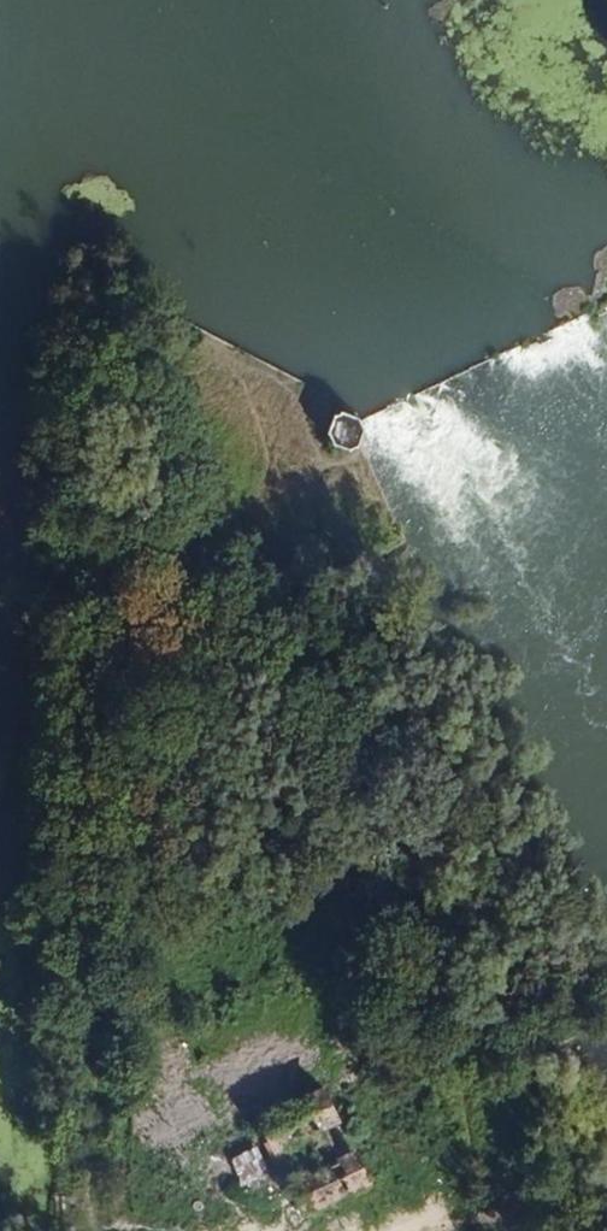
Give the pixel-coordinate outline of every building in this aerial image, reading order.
[(382,1178),(339,1084),(275,1112),(283,1131),(277,1134),(303,1191),(309,1188),(318,1207),(382,1178)]
